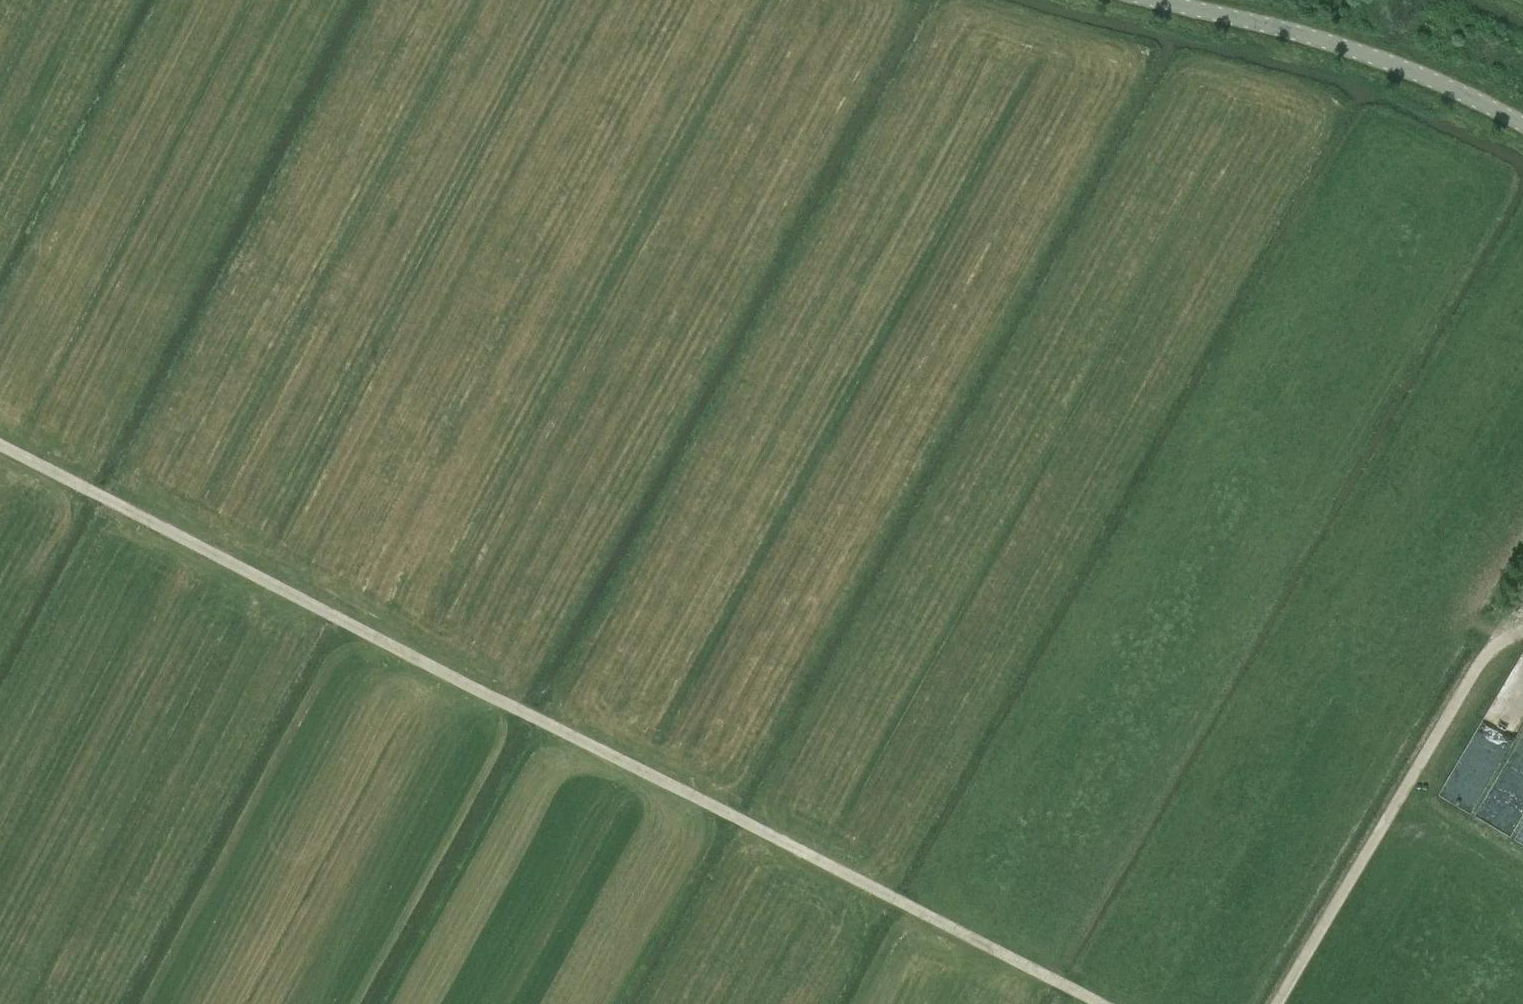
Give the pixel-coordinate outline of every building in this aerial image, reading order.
[(1442,796),(1522,841),(1522,682),(1509,675),(1442,796)]
